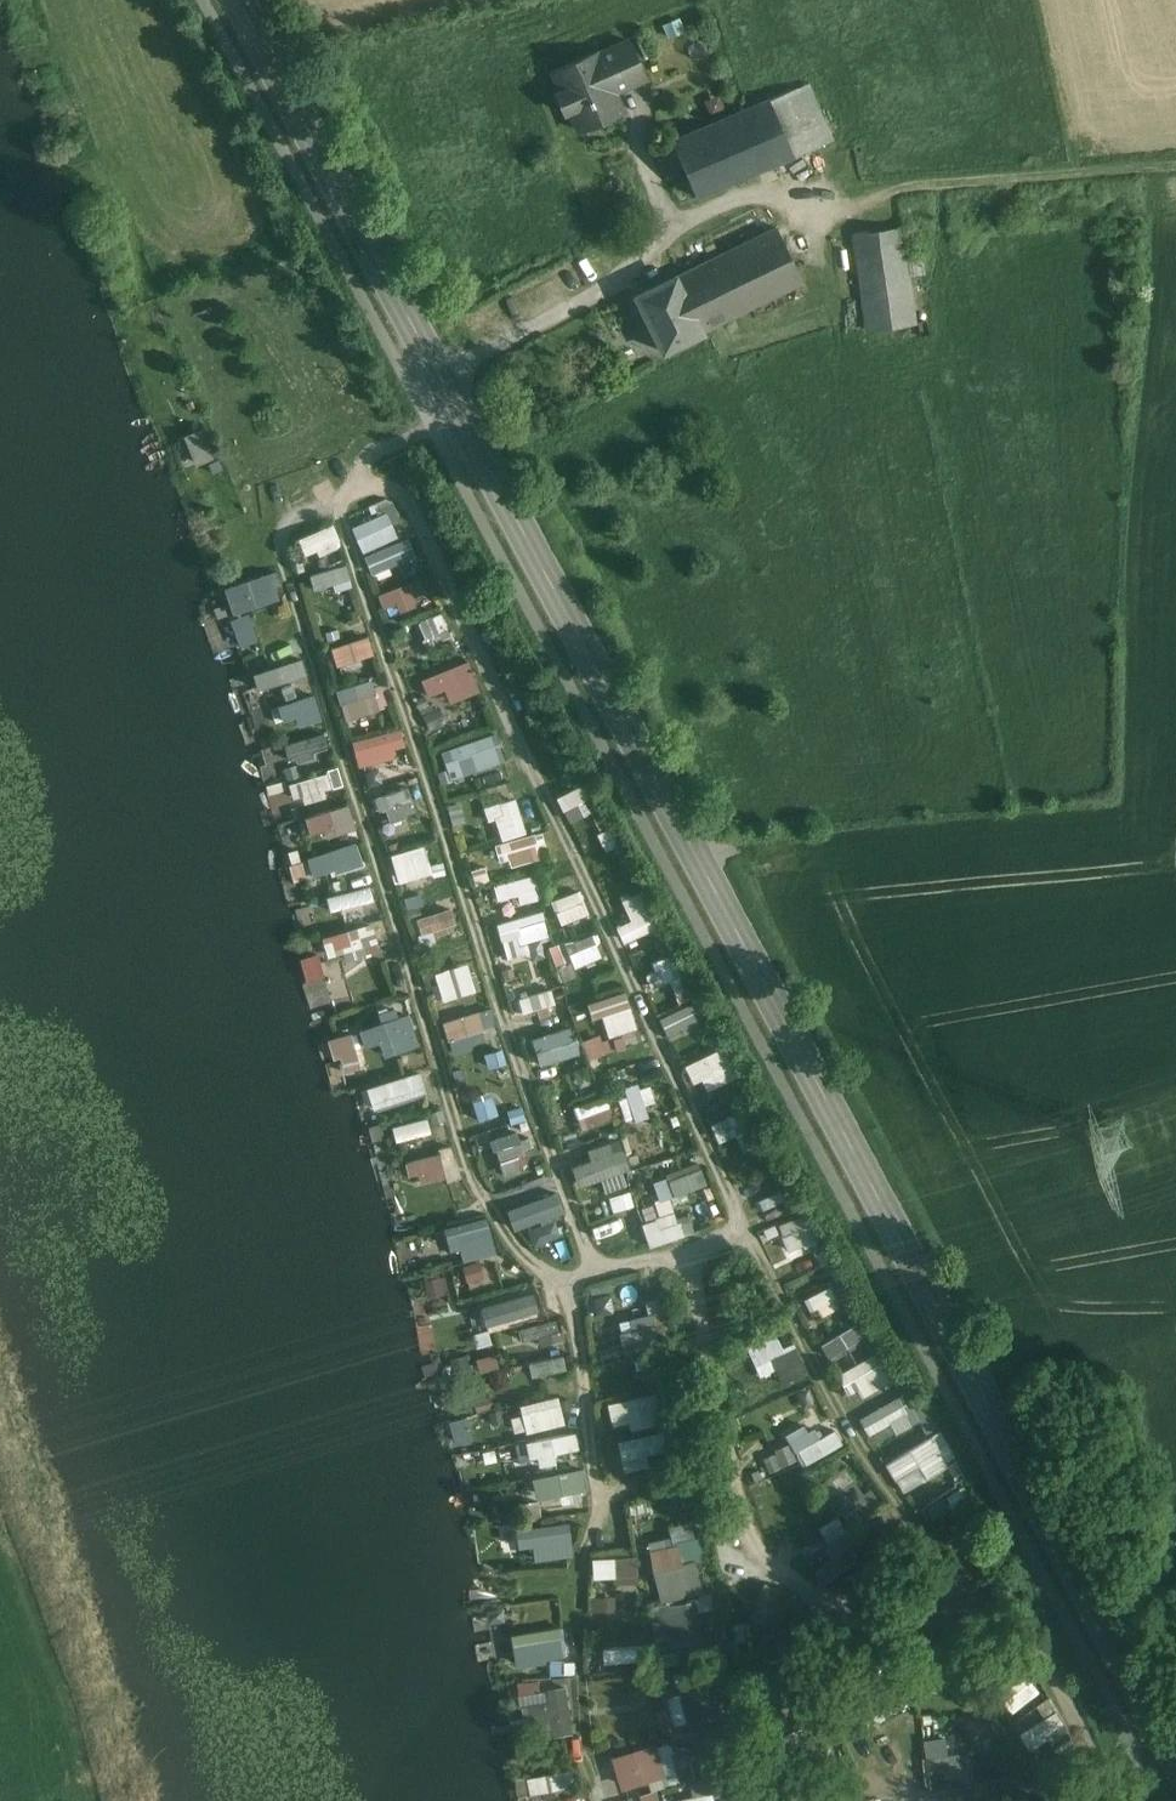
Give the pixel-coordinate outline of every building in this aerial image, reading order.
[(597,52),(553,72),(562,92),(557,95),(565,113),(571,110),(576,124),(597,115),(600,122),(623,112),(611,84),(642,70),(629,41),(598,55),(597,52)] [(769,100),(673,141),(697,197),(794,156),(769,100)] [(909,225),(856,229),(864,327),(917,323),(909,225)] [(776,226),(678,272),(705,329),(803,283),(776,226)] [(678,272),(633,293),(660,350),(705,329),(678,272)] [(178,436),(191,466),(217,455),(205,425),(178,436)] [(393,495),(368,505),(372,515),(352,523),(362,550),(398,536),(392,520),(401,516),(393,495)] [(333,520),(298,535),(306,556),(342,541),(333,520)] [(372,572),(416,554),(408,534),(364,551),(372,572)] [(309,573),(318,595),(354,580),(344,558),(309,573)] [(224,586),(232,613),(282,599),(273,571),(224,586)] [(401,610),(418,605),(414,593),(424,590),(420,577),(378,589),(382,605),(398,600),(401,610)] [(253,611),(232,616),(240,646),(260,641),(253,611)] [(429,645),(452,637),(444,611),(420,619),(429,645)] [(331,643),(337,672),(374,664),(368,636),(331,643)] [(446,687),(452,701),(482,688),(469,657),(421,677),(428,694),(446,687)] [(303,658),(235,676),(240,693),(308,675),(303,658)] [(346,717),(392,703),(383,675),(337,690),(346,717)] [(275,719),(300,716),(301,723),(321,720),(318,695),(272,702),(275,719)] [(397,755),(394,746),(406,743),(401,725),(352,738),(359,765),(397,755)] [(452,777),(506,760),(497,731),(443,747),(452,777)] [(284,742),(289,762),(331,752),(326,733),(284,742)] [(326,789),(345,783),(340,767),(292,781),(299,804),(328,795),(326,789)] [(567,819),(596,808),(585,781),(557,792),(567,819)] [(410,785),(379,794),(386,820),(417,811),(410,785)] [(502,785),(481,789),(483,802),(504,798),(502,785)] [(518,795),(485,804),(489,819),(496,817),(502,837),(527,830),(518,795)] [(304,816),(309,833),(335,825),(337,832),(357,826),(350,802),(304,816)] [(504,867),(542,856),(535,830),(496,841),(504,867)] [(315,878),(365,861),(358,839),(308,856),(315,878)] [(391,849),(397,879),(433,872),(427,842),(391,849)] [(297,880),(312,876),(308,859),(292,863),(297,880)] [(520,892),(522,902),(545,895),(537,870),(492,884),(496,899),(520,892)] [(330,910),(375,898),(371,884),(327,896),(330,910)] [(616,923),(625,941),(660,925),(642,887),(621,897),(630,917),(616,923)] [(552,895),(558,920),(589,913),(583,888),(552,895)] [(452,905),(414,915),(418,931),(456,921),(452,905)] [(544,908),(499,921),(510,962),(533,956),(528,940),(552,933),(544,908)] [(322,935),(329,960),(380,945),(373,920),(322,935)] [(572,958),(574,963),(602,954),(594,929),(550,943),(556,963),(572,958)] [(468,958),(433,972),(445,1000),(479,987),(468,958)] [(680,999),(695,992),(678,958),(645,974),(651,986),(669,977),(680,999)] [(519,995),(523,1011),(557,1001),(552,985),(519,995)] [(590,1014),(605,1012),(607,1031),(634,1028),(630,990),(588,995),(590,1014)] [(660,1014),(669,1034),(707,1016),(698,997),(660,1014)] [(451,1049),(487,1043),(480,1009),(445,1016),(451,1049)] [(380,1042),(384,1055),(420,1043),(409,1011),(358,1028),(365,1047),(380,1042)] [(541,1064),(581,1050),(572,1022),(531,1036),(541,1064)] [(586,1053),(626,1048),(624,1034),(602,1036),(602,1032),(584,1034),(586,1053)] [(704,1075),(708,1087),(740,1074),(727,1043),(685,1060),(693,1079),(704,1075)] [(588,1062),(574,1069),(581,1084),(595,1078),(588,1062)] [(370,1111),(429,1091),(421,1068),(362,1088),(370,1111)] [(628,1117),(648,1113),(646,1100),(655,1098),(652,1080),(621,1086),(628,1117)] [(472,1093),(479,1117),(499,1111),(492,1087),(472,1093)] [(577,1102),(588,1127),(616,1115),(605,1090),(577,1102)] [(429,1115),(392,1123),(395,1139),(432,1130),(429,1115)] [(491,1139),(501,1158),(530,1144),(521,1125),(491,1139)] [(592,1157),(572,1162),(578,1182),(630,1167),(621,1136),(589,1145),(592,1157)] [(411,1158),(417,1184),(446,1177),(440,1151),(411,1158)] [(637,1204),(652,1243),(685,1231),(672,1194),(708,1181),(702,1163),(654,1181),(660,1196),(637,1204)] [(610,1193),(614,1208),(636,1202),(632,1187),(610,1193)] [(805,1210),(776,1222),(792,1259),(821,1246),(805,1210)] [(449,1248),(460,1246),(463,1258),(497,1251),(489,1214),(444,1223),(449,1248)] [(641,1223),(605,1235),(611,1252),(647,1239),(641,1223)] [(468,1278),(485,1273),(481,1259),(464,1264),(468,1278)] [(427,1277),(428,1295),(445,1294),(444,1276),(427,1277)] [(526,1298),(546,1298),(545,1282),(525,1282),(526,1298)] [(829,1284),(805,1295),(814,1314),(838,1302),(829,1284)] [(614,1308),(612,1293),(595,1296),(597,1311),(614,1308)] [(540,1343),(565,1336),(559,1315),(518,1326),(522,1338),(538,1334),(540,1343)] [(859,1319),(820,1341),(829,1357),(868,1335),(859,1319)] [(624,1345),(646,1339),(642,1324),(620,1329),(624,1345)] [(805,1373),(798,1341),(781,1345),(777,1331),(749,1338),(757,1374),(779,1369),(781,1378),(805,1373)] [(849,1394),(894,1379),(884,1351),(839,1366),(849,1394)] [(481,1369),(500,1365),(497,1352),(478,1356),(481,1369)] [(532,1373),(567,1366),(564,1352),(529,1358),(532,1373)] [(607,1399),(612,1422),(629,1419),(630,1426),(662,1419),(655,1388),(607,1399)] [(523,1412),(510,1415),(516,1433),(566,1418),(558,1391),(520,1403),(523,1412)] [(897,1394),(860,1415),(875,1442),(912,1421),(897,1394)] [(470,1416),(452,1418),(455,1442),(473,1439),(470,1416)] [(844,1444),(838,1427),(814,1435),(809,1421),(788,1428),(799,1460),(844,1444)] [(886,1458),(903,1489),(959,1459),(942,1427),(886,1458)] [(555,1450),(580,1445),(578,1429),(529,1437),(534,1463),(557,1460),(555,1450)] [(618,1435),(622,1467),(652,1463),(648,1432),(618,1435)] [(789,1440),(762,1453),(770,1470),(797,1457),(789,1440)] [(821,1472),(849,1509),(866,1496),(838,1459),(821,1472)] [(586,1464),(531,1474),(535,1496),(589,1486),(586,1464)] [(649,1547),(653,1568),(682,1562),(680,1553),(701,1549),(695,1517),(669,1523),(673,1542),(649,1547)] [(534,1556),(573,1554),(571,1521),(517,1523),(518,1544),(534,1543),(534,1556)] [(639,1580),(638,1552),(592,1554),(593,1576),(615,1575),(615,1581),(639,1580)] [(762,1581),(750,1612),(781,1625),(793,1593),(762,1581)] [(617,1609),(617,1594),(592,1593),(592,1608),(617,1609)] [(670,1601),(672,1641),(702,1640),(700,1599),(670,1601)] [(514,1630),(518,1663),(569,1656),(565,1623),(514,1630)] [(606,1660),(639,1659),(638,1643),(605,1644),(606,1660)] [(1013,1708),(1043,1689),(1029,1666),(998,1684),(1013,1708)] [(569,1683),(523,1693),(531,1733),(577,1724),(569,1683)] [(672,1688),(675,1717),(724,1711),(721,1683),(672,1688)] [(1030,1743),(1067,1725),(1050,1690),(1013,1707),(1030,1743)] [(952,1732),(930,1733),(933,1782),(965,1780),(963,1749),(953,1750),(952,1732)] [(974,1750),(982,1775),(1022,1763),(1014,1738),(974,1750)] [(615,1751),(624,1789),(681,1776),(676,1750),(663,1753),(660,1741),(615,1751)] [(533,1791),(575,1782),(572,1766),(530,1775),(533,1791)] [(717,1788),(726,1788),(724,1773),(694,1777),(696,1794),(681,1795),(682,1800),(718,1800),(717,1788)] [(645,1790),(646,1800),(663,1800),(662,1789),(645,1790)] [(764,1793),(736,1792),(736,1800),(764,1800),(764,1793)]
